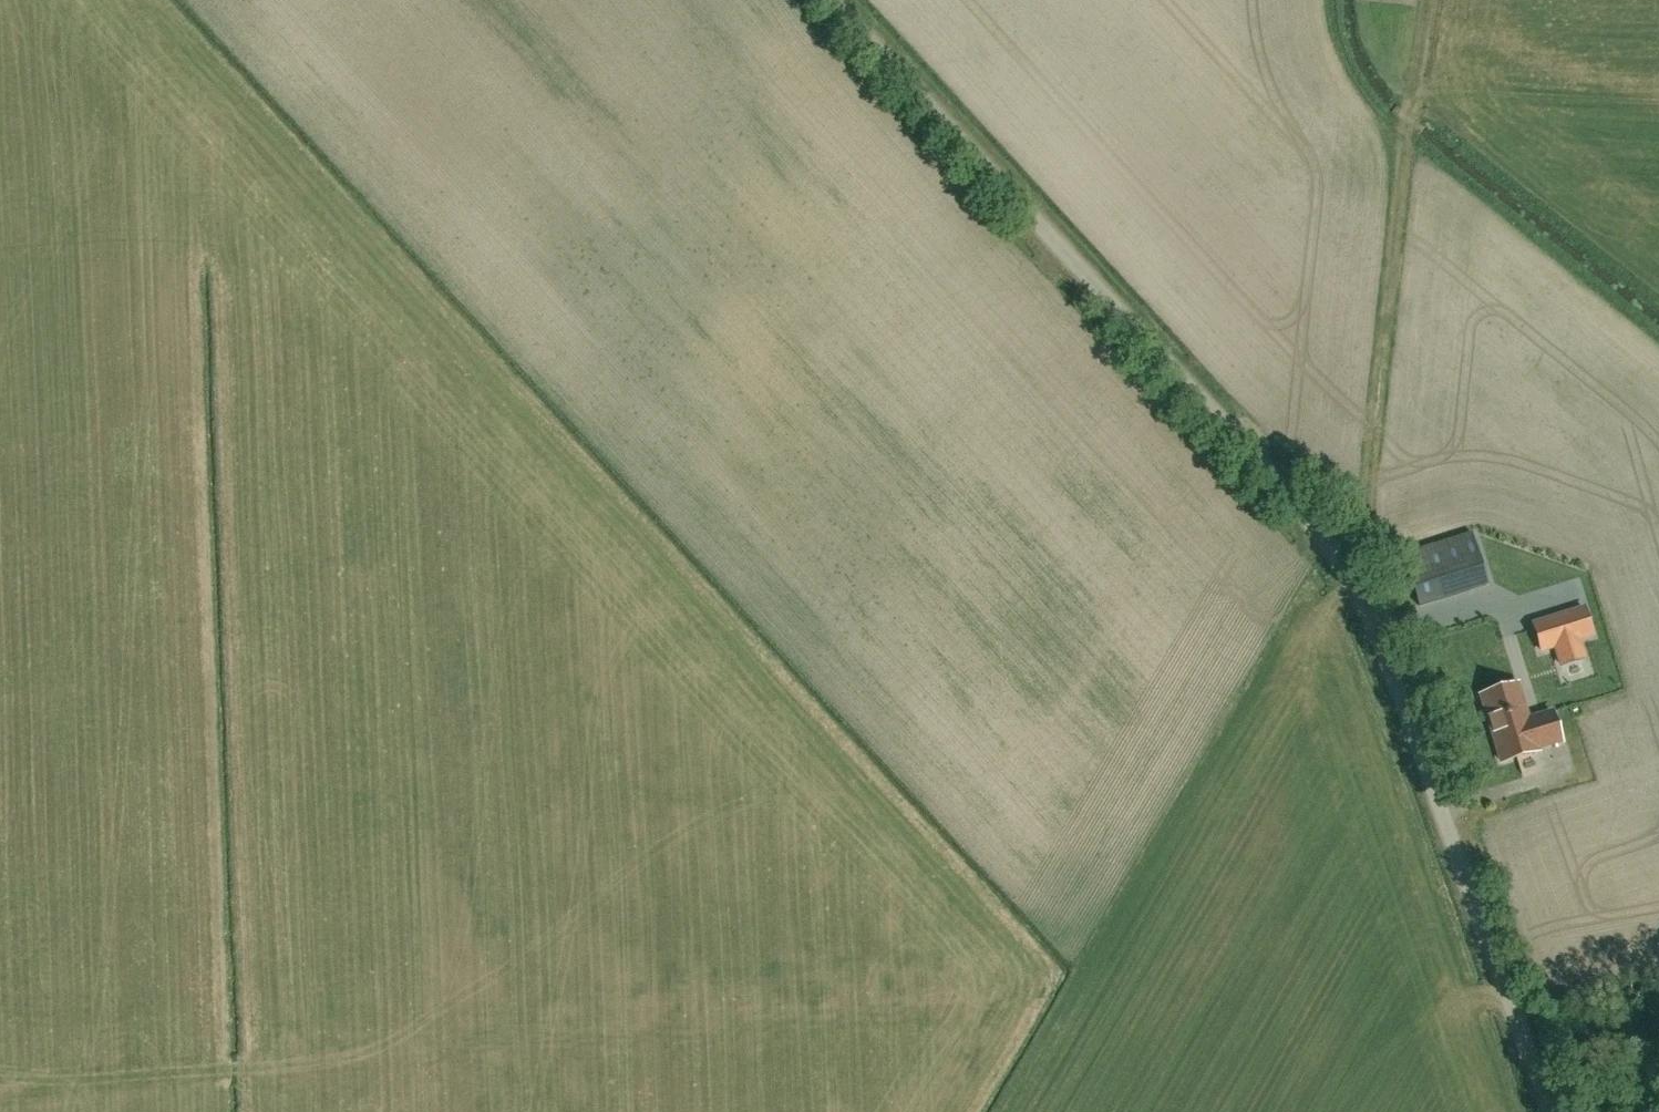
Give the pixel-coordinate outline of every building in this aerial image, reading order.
[(1472,533),(1403,554),(1419,606),(1488,584),(1472,533)] [(1555,646),(1561,666),(1584,658),(1578,639),(1589,636),(1592,635),(1584,608),(1570,613),(1547,620),(1533,624),(1534,628),(1541,650),(1555,646)] [(1528,719),(1517,683),(1482,694),(1502,762),(1538,751),(1537,748),(1562,740),(1553,711),(1528,719)]
